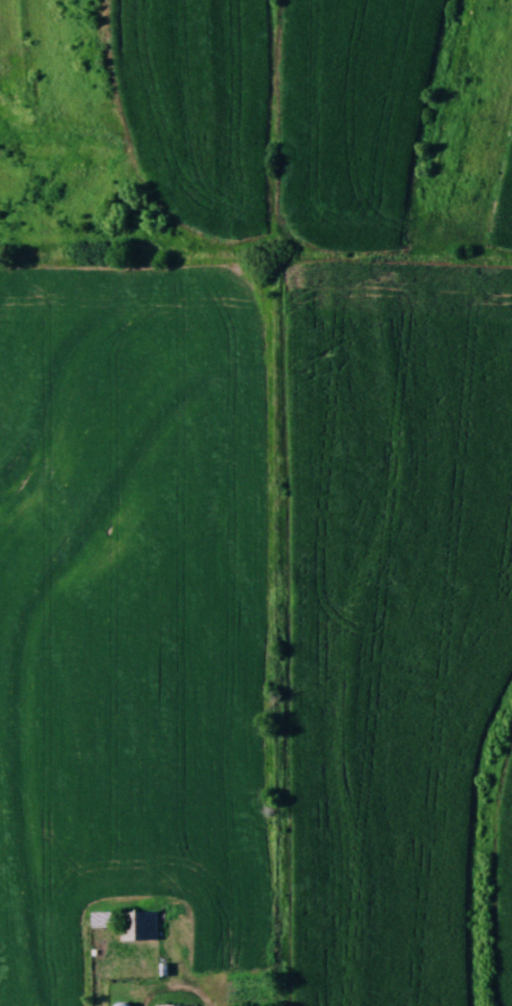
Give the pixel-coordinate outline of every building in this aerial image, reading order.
[(157,939),(157,910),(122,910),(122,939),(157,939)]
